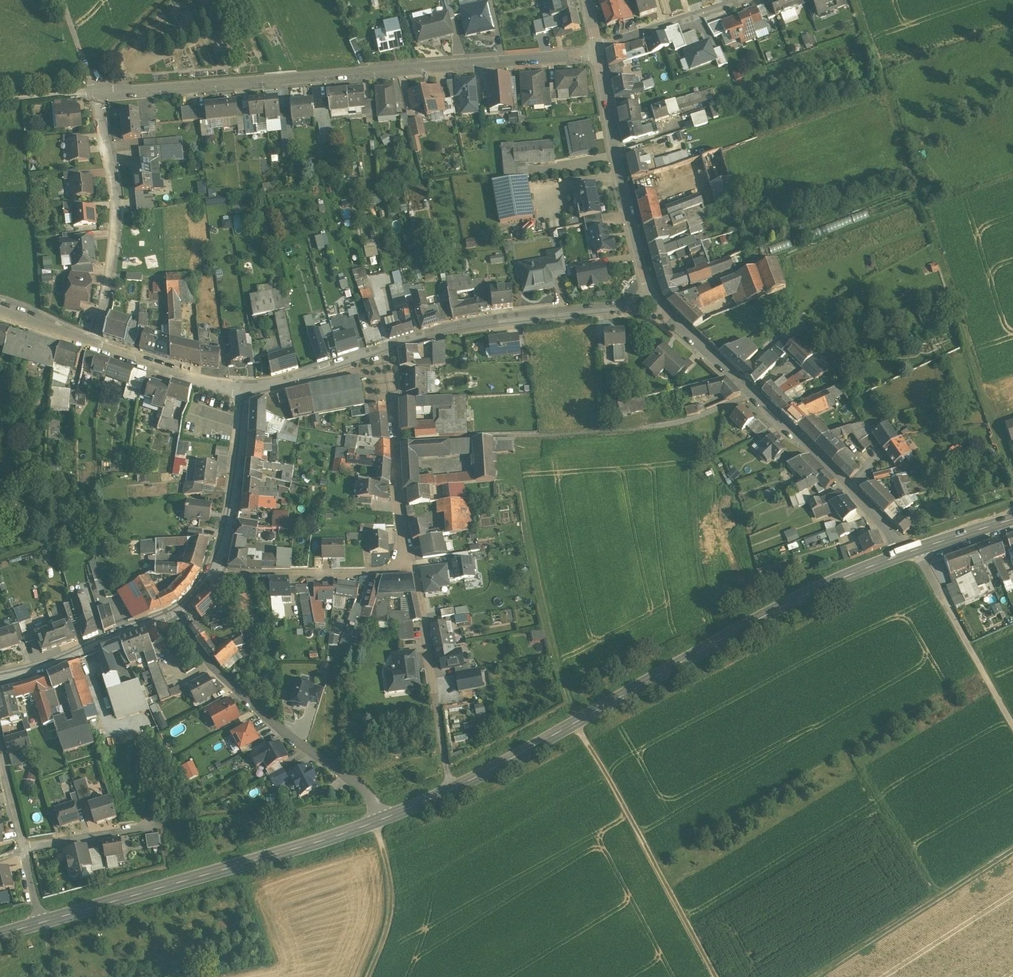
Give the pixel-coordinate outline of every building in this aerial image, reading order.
[(446,9),(452,8),(450,0),(444,0),(446,9)] [(548,2),(551,18),(561,15),(561,16),(576,12),(573,0),(557,0),(548,2)] [(607,1),(600,3),(607,26),(618,22),(619,24),(624,22),(621,10),(624,9),(624,8),(622,3),(621,0),(607,0),(607,1)] [(639,17),(657,11),(653,0),(634,0),(639,17)] [(770,2),(772,8),(775,17),(792,10),(790,4),(788,0),(775,0),(770,2)] [(813,1),(818,16),(819,15),(819,14),(826,11),(826,13),(846,5),(843,0),(813,0),(813,1)] [(798,8),(796,2),(790,4),(792,10),(798,8)] [(488,3),(460,9),(466,37),(494,31),(488,3)] [(630,6),(624,8),(624,9),(621,10),(624,22),(634,19),(630,6)] [(447,14),(449,20),(455,18),(452,8),(446,9),(447,14)] [(756,8),(737,15),(738,18),(729,21),(721,24),(725,34),(726,36),(729,35),(732,42),(739,39),(740,41),(744,40),(745,42),(757,38),(755,34),(768,29),(764,20),(761,22),(756,8)] [(576,12),(561,16),(562,21),(559,21),(561,27),(563,27),(565,32),(571,30),(579,28),(576,12)] [(447,14),(413,22),(418,43),(433,40),(432,39),(445,36),(445,37),(453,35),(449,20),(447,14)] [(553,29),(561,27),(559,21),(562,21),(561,16),(561,15),(551,18),(544,19),(546,30),(553,29)] [(703,30),(708,27),(708,26),(703,18),(698,21),(703,30)] [(546,32),(546,30),(544,19),(533,22),(536,34),(546,32)] [(385,31),(375,33),(379,52),(393,49),(392,48),(403,46),(398,20),(384,23),(385,31)] [(720,21),(708,26),(708,27),(714,38),(725,34),(721,24),(720,21)] [(667,31),(647,39),(652,53),(670,45),(669,45),(673,44),(675,51),(687,47),(682,36),(678,26),(666,30),(667,31)] [(553,29),(555,38),(572,34),(571,30),(565,32),(563,27),(561,27),(553,29)] [(687,47),(699,42),(694,31),(682,36),(687,47)] [(810,34),(801,37),(804,45),(815,41),(813,36),(811,37),(810,34)] [(361,51),(356,39),(350,42),(355,54),(361,51)] [(640,41),(621,47),(622,55),(642,49),(640,41)] [(705,43),(684,51),(690,70),(716,60),(712,51),(710,46),(707,48),(705,43)] [(621,47),(606,52),(609,67),(617,64),(623,62),(622,55),(621,47)] [(720,48),(712,51),(716,60),(718,67),(727,65),(720,48)] [(111,59),(114,67),(125,63),(121,55),(111,59)] [(617,64),(609,67),(610,73),(619,71),(618,68),(617,64)] [(585,71),(556,74),(556,84),(557,90),(570,89),(571,98),(587,97),(585,71)] [(619,71),(610,73),(612,81),(621,79),(619,71)] [(543,73),(520,75),(523,107),(524,107),(524,105),(534,104),(534,106),(544,105),(545,105),(544,95),(544,89),(542,90),(541,84),(543,84),(543,73)] [(509,76),(487,78),(489,107),(501,106),(501,109),(511,108),(511,100),(509,78),(509,76)] [(621,79),(612,81),(615,97),(624,95),(630,93),(634,92),(633,86),(631,77),(621,79)] [(475,79),(455,80),(456,84),(457,96),(460,96),(461,114),(478,113),(475,79)] [(653,80),(643,84),(644,90),(655,87),(653,80)] [(456,84),(448,85),(451,97),(457,96),(456,84)] [(556,84),(549,84),(550,94),(551,100),(558,99),(557,90),(556,84)] [(633,86),(634,92),(644,90),(643,84),(633,86)] [(393,87),(376,89),(378,118),(396,116),(393,87)] [(424,88),(409,92),(413,109),(424,106),(427,116),(443,112),(444,112),(442,103),(443,101),(444,101),(444,100),(443,98),(440,96),(438,87),(425,90),(424,88)] [(364,90),(347,91),(349,110),(361,109),(365,109),(365,101),(364,90)] [(347,91),(327,93),(328,103),(329,103),(330,109),(330,112),(349,110),(347,91)] [(683,106),(706,99),(703,92),(680,99),(683,106)] [(615,97),(616,106),(626,104),(624,95),(615,97)] [(278,98),(264,100),(266,120),(279,119),(280,119),(279,109),(278,98)] [(451,99),(444,100),(444,101),(443,101),(442,103),(444,112),(443,112),(444,117),(455,115),(451,99)] [(264,100),(249,101),(249,109),(250,118),(253,117),(259,117),(260,126),(267,125),(266,120),(264,100)] [(313,102),(305,102),(305,101),(305,102),(291,104),(291,102),(290,102),(292,122),(293,122),(293,120),(313,118),(314,120),(313,111),(314,111),(313,100),(313,102)] [(372,115),(371,101),(365,101),(365,109),(361,109),(362,116),(372,115)] [(71,102),(56,103),(57,113),(60,112),(72,111),(71,102)] [(616,106),(621,129),(635,125),(642,124),(638,102),(631,103),(626,104),(616,106)] [(674,102),(651,109),(655,121),(655,122),(678,115),(674,102)] [(236,103),(221,104),(222,120),(229,120),(236,119),(238,119),(237,110),(236,103)] [(221,104),(205,106),(207,122),(222,120),(221,104)] [(709,108),(713,119),(720,116),(716,106),(709,108)] [(193,109),(181,110),(183,122),(194,121),(193,109)] [(254,125),(253,117),(250,118),(249,109),(243,110),(245,131),(245,135),(258,133),(257,125),(254,125)] [(330,112),(330,109),(324,110),(327,122),(329,132),(333,131),(330,112)] [(72,111),(60,112),(61,130),(81,128),(80,110),(72,111)] [(245,131),(243,110),(237,110),(238,119),(236,119),(238,132),(245,131)] [(327,122),(324,110),(314,111),(313,111),(314,120),(314,123),(317,123),(327,122)] [(138,112),(121,113),(122,126),(148,124),(147,116),(138,116),(138,112)] [(704,112),(691,116),(694,128),(708,123),(704,112)] [(406,115),(401,115),(402,128),(409,127),(408,122),(406,115)] [(267,133),(280,132),(281,132),(280,122),(279,119),(266,120),(267,125),(267,133)] [(416,120),(408,122),(411,137),(424,135),(423,129),(418,130),(416,120)] [(286,121),(280,122),(281,132),(280,132),(282,159),(289,158),(286,121)] [(642,124),(635,125),(636,133),(648,130),(654,128),(655,125),(655,122),(655,121),(642,124)] [(327,122),(317,123),(319,134),(329,132),(327,122)] [(589,122),(569,126),(574,154),(595,150),(589,122)] [(148,124),(122,126),(124,140),(140,139),(140,134),(148,133),(148,124)] [(621,129),(620,129),(623,142),(638,138),(636,133),(635,125),(621,129)] [(673,145),(688,140),(684,131),(669,136),(673,145)] [(648,136),(650,142),(660,139),(658,133),(648,136)] [(181,138),(144,141),(145,149),(182,146),(181,138)] [(81,141),(68,143),(70,162),(88,160),(87,141),(81,141)] [(553,143),(537,145),(539,163),(555,161),(553,143)] [(514,144),(502,145),(505,181),(527,179),(529,178),(527,164),(515,165),(514,147),(514,144)] [(514,147),(515,165),(527,164),(539,163),(537,145),(514,147)] [(145,149),(139,149),(140,162),(157,160),(157,161),(183,159),(182,146),(145,149)] [(665,170),(684,164),(690,162),(687,153),(680,155),(662,161),(663,165),(665,170)] [(642,154),(636,156),(634,156),(627,158),(632,179),(647,174),(646,169),(642,154)] [(149,164),(133,166),(134,180),(151,178),(159,177),(158,168),(150,169),(149,164)] [(653,173),(665,170),(663,165),(646,169),(647,174),(649,174),(653,173)] [(79,171),(64,173),(64,181),(71,181),(71,180),(79,179),(79,171)] [(729,176),(707,184),(715,206),(737,198),(729,176)] [(79,179),(71,180),(71,181),(73,198),(93,196),(92,178),(79,179)] [(151,178),(134,180),(135,193),(152,191),(151,178)] [(533,218),(527,179),(505,181),(494,183),(500,224),(533,218)] [(594,186),(574,190),(580,219),(583,218),(600,215),(598,205),(594,186)] [(644,227),(661,222),(662,221),(659,209),(654,190),(636,195),(644,227)] [(659,209),(662,221),(671,215),(679,211),(698,203),(702,201),(699,193),(664,206),(665,208),(662,209),(662,208),(659,209)] [(151,196),(136,198),(138,212),(152,210),(151,196)] [(81,203),(63,205),(64,213),(73,212),(82,211),(81,203)] [(665,234),(667,239),(685,233),(686,236),(706,228),(700,211),(698,203),(679,211),(671,215),(662,221),(661,222),(663,228),(669,226),(671,232),(665,234)] [(715,206),(708,208),(711,215),(717,213),(715,206)] [(82,211),(73,212),(74,227),(96,225),(95,210),(82,211)] [(585,225),(603,221),(601,214),(600,215),(583,218),(585,225)] [(589,230),(604,228),(603,221),(585,225),(586,233),(590,232),(589,230)] [(661,222),(644,227),(648,246),(649,246),(662,241),(667,239),(665,234),(671,232),(669,226),(663,228),(661,222)] [(604,228),(589,230),(590,232),(592,245),(595,244),(597,254),(615,250),(613,240),(609,240),(606,227),(604,228)] [(562,228),(548,232),(551,241),(565,237),(562,228)] [(316,237),(319,250),(330,247),(326,234),(316,237)] [(660,248),(662,258),(663,257),(684,250),(700,245),(706,244),(702,234),(664,247),(660,248)] [(63,241),(61,241),(62,257),(73,256),(74,267),(89,266),(93,266),(95,265),(93,239),(63,241)] [(662,241),(649,246),(653,261),(662,258),(660,248),(664,247),(662,241)] [(700,245),(684,250),(686,256),(702,251),(700,245)] [(367,258),(378,256),(377,247),(366,249),(367,258)] [(731,270),(732,274),(756,265),(750,250),(708,265),(707,265),(711,277),(731,270)] [(561,252),(548,254),(549,260),(550,260),(552,269),(563,267),(561,252)] [(662,258),(653,261),(659,283),(669,278),(663,257),(662,258)] [(707,265),(708,265),(705,257),(688,262),(691,270),(707,265)] [(732,274),(719,280),(722,288),(728,286),(739,281),(748,302),(786,288),(774,258),(756,265),(732,274)] [(549,260),(522,265),(525,277),(522,278),(524,292),(555,287),(552,269),(550,260),(549,260)] [(588,262),(570,266),(572,275),(577,274),(576,271),(589,268),(588,262)] [(690,284),(711,277),(707,265),(691,270),(686,272),(690,284)] [(89,266),(74,267),(72,267),(72,273),(85,274),(90,275),(89,266)] [(589,268),(576,271),(577,274),(579,285),(587,283),(588,289),(598,287),(597,285),(607,282),(604,268),(596,270),(595,267),(589,268)] [(365,268),(352,271),(354,277),(361,280),(367,279),(365,268)] [(43,282),(53,282),(53,271),(44,271),(43,282)] [(383,272),(370,276),(373,285),(386,282),(383,272)] [(690,284),(686,272),(682,273),(669,278),(659,283),(663,295),(676,289),(690,284)] [(72,273),(71,273),(70,282),(74,283),(74,282),(83,283),(85,274),(72,273)] [(167,275),(168,307),(178,306),(196,305),(192,274),(167,275)] [(447,283),(449,294),(457,293),(474,290),(471,274),(446,278),(447,283)] [(707,284),(711,293),(722,288),(719,280),(707,284)] [(739,281),(728,286),(735,307),(748,302),(739,281)] [(83,283),(74,282),(74,283),(71,300),(71,301),(80,303),(89,304),(92,285),(83,283)] [(440,284),(443,303),(450,301),(449,294),(447,283),(440,284)] [(410,288),(412,295),(424,291),(422,284),(410,288)] [(696,289),(698,296),(711,293),(707,284),(696,289)] [(511,288),(490,290),(492,301),(493,309),(513,306),(511,288)] [(698,296),(702,306),(726,298),(722,288),(711,293),(698,296)] [(690,311),(702,307),(702,306),(698,296),(696,289),(668,302),(692,327),(693,327),(701,321),(690,311)] [(253,317),(260,316),(265,315),(276,313),(285,311),(283,307),(281,298),(278,290),(249,296),(253,317)] [(364,291),(360,293),(367,312),(371,324),(380,321),(376,309),(375,309),(370,296),(368,290),(364,291)] [(424,291),(412,295),(418,318),(427,316),(424,308),(422,301),(426,300),(424,291)] [(458,302),(457,293),(449,294),(450,301),(453,317),(478,314),(478,310),(477,302),(476,302),(476,300),(458,302)] [(281,298),(283,307),(290,305),(287,294),(281,298)] [(398,307),(407,305),(405,296),(398,298),(400,303),(397,304),(398,307)] [(396,317),(401,315),(409,313),(407,305),(398,307),(397,304),(400,303),(398,298),(392,299),(396,317)] [(352,299),(345,301),(351,317),(358,314),(352,299)] [(80,303),(71,301),(71,300),(67,300),(66,308),(79,311),(80,303)] [(140,303),(129,300),(128,313),(140,317),(140,314),(140,312),(140,303)] [(435,304),(438,312),(441,310),(443,321),(453,317),(450,301),(443,303),(435,304)] [(480,302),(477,302),(478,310),(493,309),(492,301),(480,302)] [(432,305),(424,308),(427,316),(431,315),(434,313),(432,305)] [(178,306),(168,307),(170,333),(179,332),(178,306)] [(434,313),(431,315),(427,316),(418,318),(420,329),(432,325),(443,321),(441,310),(438,312),(434,313)] [(285,311),(276,313),(284,347),(292,345),(285,311)] [(304,314),(307,325),(312,324),(309,313),(304,314)] [(409,313),(401,315),(402,322),(399,323),(403,335),(413,332),(409,313)] [(146,315),(140,314),(140,317),(139,324),(139,325),(147,326),(147,315),(146,315)] [(133,322),(111,315),(103,337),(126,344),(129,335),(133,322)] [(393,317),(395,324),(399,323),(402,322),(401,315),(396,317),(393,317)] [(800,315),(786,321),(793,339),(795,338),(807,329),(802,317),(800,315)] [(786,321),(776,326),(783,341),(776,347),(781,352),(783,349),(793,339),(786,321)] [(133,322),(129,335),(135,337),(136,333),(139,334),(139,325),(139,324),(133,322)] [(307,325),(310,334),(320,330),(322,339),(324,338),(319,322),(312,324),(307,325)] [(395,324),(390,325),(393,338),(403,335),(399,323),(395,324)] [(0,329),(0,348),(5,349),(7,344),(10,332),(0,329)] [(320,330),(310,334),(318,363),(329,359),(322,339),(320,330)] [(353,330),(334,336),(337,347),(339,356),(358,349),(353,330)] [(624,330),(604,331),(604,339),(605,347),(613,347),(614,362),(625,362),(624,346),(625,346),(624,330)] [(170,339),(146,331),(140,349),(171,359),(170,339)] [(52,343),(10,332),(7,344),(10,345),(7,355),(45,367),(52,343)] [(180,344),(179,332),(170,333),(170,339),(171,359),(201,367),(200,349),(180,344)] [(129,335),(126,344),(133,347),(139,335),(139,334),(136,333),(135,337),(129,335)] [(244,336),(230,337),(232,354),(233,361),(234,361),(247,359),(246,347),(244,336)] [(333,336),(327,337),(331,349),(337,347),(334,336),(333,336)] [(509,338),(489,340),(490,350),(494,350),(495,357),(495,358),(521,355),(520,348),(519,336),(509,337),(509,338)] [(793,339),(783,349),(787,353),(787,354),(801,366),(810,357),(812,355),(795,338),(793,339)] [(745,340),(729,348),(720,352),(746,376),(757,366),(750,360),(757,352),(745,340)] [(445,342),(435,344),(435,359),(445,359),(445,342)] [(61,345),(52,343),(45,367),(54,370),(55,363),(61,345)] [(669,354),(662,346),(664,344),(664,343),(642,366),(648,371),(652,367),(660,374),(664,369),(674,378),(679,373),(682,371),(679,369),(685,363),(684,363),(672,351),(669,354)] [(82,352),(61,345),(55,363),(76,370),(82,352)] [(284,347),(282,348),(283,354),(268,358),(271,376),(298,368),(293,351),(292,345),(284,347)] [(252,346),(246,347),(247,359),(247,364),(255,363),(252,346)] [(413,346),(398,349),(400,366),(415,366),(414,361),(413,350),(413,346)] [(757,366),(746,376),(754,384),(785,356),(781,352),(776,347),(757,366)] [(221,351),(200,349),(201,367),(202,367),(201,366),(218,368),(221,351)] [(490,350),(486,351),(486,357),(488,358),(495,357),(494,350),(490,350)] [(232,354),(226,355),(228,367),(235,366),(234,361),(233,361),(232,354)] [(111,361),(96,357),(91,373),(105,378),(105,376),(111,361)] [(801,366),(804,369),(816,379),(827,373),(826,372),(810,357),(801,366)] [(687,359),(684,363),(685,363),(679,369),(682,371),(679,373),(683,376),(693,365),(687,359)] [(134,369),(111,361),(105,376),(127,383),(130,384),(134,369)] [(146,373),(134,369),(130,384),(127,383),(123,398),(140,401),(140,400),(141,396),(144,382),(146,373)] [(804,369),(799,374),(806,384),(816,379),(804,369)] [(417,372),(406,372),(406,385),(405,385),(405,389),(406,389),(406,392),(412,392),(426,392),(426,373),(426,372),(417,372)] [(806,384),(801,386),(805,392),(831,378),(827,373),(816,379),(806,384)] [(801,386),(806,384),(799,374),(793,378),(800,387),(801,386)] [(315,416),(357,408),(363,407),(365,407),(359,377),(309,386),(310,388),(315,416)] [(725,378),(706,383),(709,396),(719,394),(725,400),(740,395),(725,378)] [(783,378),(774,386),(783,395),(800,387),(793,378),(787,383),(783,378)] [(170,388),(152,381),(150,385),(146,397),(146,399),(153,402),(154,402),(152,407),(163,411),(167,396),(168,397),(170,388)] [(163,411),(161,419),(169,421),(176,399),(188,403),(192,387),(173,381),(170,388),(168,397),(167,396),(163,411)] [(150,385),(144,382),(141,396),(146,397),(150,385)] [(709,396),(706,383),(670,392),(671,404),(678,403),(679,415),(690,413),(689,404),(684,405),(684,404),(683,397),(697,394),(698,399),(709,396)] [(774,386),(771,383),(761,391),(782,412),(792,407),(788,402),(783,395),(774,386)] [(783,395),(788,402),(805,393),(805,392),(801,386),(800,387),(783,395)] [(849,426),(863,422),(838,386),(825,392),(833,406),(841,415),(839,417),(843,421),(845,420),(847,419),(849,426)] [(75,401),(77,392),(52,388),(51,397),(69,400),(75,401)] [(293,420),(299,419),(315,416),(310,388),(289,392),(291,399),(287,400),(288,402),(293,420)] [(86,393),(77,392),(75,401),(85,402),(86,393)] [(825,392),(800,403),(808,419),(811,418),(809,417),(833,406),(825,392)] [(285,393),(277,396),(280,404),(288,402),(287,400),(285,393)] [(696,399),(698,399),(697,394),(683,397),(684,404),(689,404),(690,413),(699,410),(696,399)] [(68,413),(69,400),(51,397),(50,411),(68,413)] [(252,405),(250,437),(260,439),(262,422),(267,421),(289,431),(287,442),(295,442),(298,427),(286,421),(284,421),(266,414),(265,399),(265,397),(253,401),(252,405)] [(452,408),(452,397),(426,399),(416,399),(416,408),(416,409),(433,409),(452,408)] [(433,409),(433,424),(434,424),(439,420),(466,418),(465,397),(452,397),(452,408),(433,409)] [(412,399),(400,400),(401,416),(416,415),(416,409),(416,408),(416,399),(412,399)] [(646,411),(643,399),(625,403),(628,414),(628,416),(646,411)] [(628,414),(625,403),(609,407),(612,418),(628,414)] [(792,407),(782,412),(797,427),(808,419),(800,403),(792,407)] [(385,405),(369,407),(370,417),(386,414),(385,405)] [(754,417),(742,405),(729,418),(741,431),(754,417)] [(386,414),(370,417),(371,427),(388,425),(386,414)] [(416,415),(401,416),(401,432),(417,431),(416,425),(416,415)] [(433,424),(416,425),(417,431),(417,437),(467,434),(466,418),(439,420),(434,424),(433,424)] [(808,419),(797,427),(815,444),(824,436),(827,434),(826,434),(811,418),(808,419)] [(169,421),(161,419),(158,429),(179,434),(181,423),(169,421)] [(293,420),(286,421),(298,427),(299,419),(293,420)] [(49,420),(49,428),(49,443),(60,443),(60,421),(49,420)] [(758,420),(749,428),(754,433),(762,425),(758,420)] [(859,442),(872,434),(872,433),(864,422),(863,422),(849,426),(849,427),(828,434),(832,437),(833,435),(836,438),(852,434),(859,442)] [(1005,425),(1011,443),(1012,442),(1012,422),(1005,425)] [(872,433),(872,434),(883,450),(897,440),(886,424),(872,433)] [(390,442),(388,425),(371,427),(371,430),(372,441),(390,442)] [(772,435),(762,425),(754,433),(762,441),(765,441),(770,436),(771,436),(772,435)] [(372,441),(371,430),(349,432),(349,439),(358,440),(366,440),(372,441)] [(827,434),(824,436),(835,446),(825,455),(832,461),(846,448),(836,438),(833,435),(832,437),(828,434),(826,434),(827,434)] [(770,436),(765,441),(762,441),(760,443),(760,446),(763,449),(758,454),(759,457),(761,459),(763,461),(767,462),(771,458),(774,460),(777,460),(779,458),(779,455),(785,450),(771,436),(770,436)] [(824,436),(815,444),(825,455),(835,446),(824,436)] [(260,439),(250,437),(249,444),(248,452),(258,454),(259,449),(266,450),(267,440),(260,439)] [(897,440),(883,450),(894,466),(908,456),(908,455),(911,453),(901,437),(897,440)] [(356,450),(357,448),(358,440),(349,439),(345,439),(344,448),(356,450)] [(492,439),(473,440),(474,453),(474,458),(493,457),(493,455),(492,439)] [(510,439),(492,439),(493,455),(514,454),(513,439),(510,439)] [(264,463),(274,464),(277,441),(267,440),(266,450),(265,458),(264,463)] [(366,447),(366,440),(358,440),(357,448),(373,451),(373,448),(366,447)] [(372,441),(366,440),(366,447),(373,448),(373,451),(378,451),(377,461),(391,462),(390,442),(372,441)] [(473,440),(449,441),(449,454),(474,453),(473,440)] [(449,441),(425,443),(426,456),(449,454),(449,441)] [(420,443),(401,445),(403,469),(417,467),(415,452),(420,452),(420,443)] [(846,447),(846,448),(832,461),(850,479),(857,471),(850,464),(857,458),(846,447)] [(356,452),(356,450),(344,448),(342,448),(341,464),(335,463),(334,474),(353,477),(354,471),(348,470),(349,465),(361,466),(362,459),(356,459),(356,452)] [(248,452),(247,461),(257,462),(258,457),(258,454),(248,452)] [(824,472),(809,456),(788,464),(806,482),(807,482),(806,481),(813,477),(816,480),(824,472)] [(493,457),(474,458),(475,473),(476,483),(495,481),(493,457)] [(377,461),(369,460),(362,459),(361,466),(373,467),(372,481),(376,481),(387,484),(390,484),(391,462),(377,461)] [(217,466),(198,463),(195,486),(202,487),(214,489),(217,466)] [(281,472),(293,473),(294,467),(290,466),(274,464),(264,463),(263,468),(246,466),(246,474),(256,475),(257,475),(257,469),(281,472)] [(417,467),(403,469),(404,490),(408,490),(418,489),(417,481),(418,481),(417,467)] [(733,482),(741,474),(735,469),(728,476),(733,482)] [(890,470),(883,472),(885,480),(892,479),(890,470)] [(281,472),(280,481),(292,484),(293,473),(281,472)] [(824,472),(816,480),(813,477),(806,481),(807,482),(806,482),(795,488),(799,494),(799,495),(803,493),(810,490),(819,484),(825,490),(834,482),(824,472)] [(475,473),(434,477),(435,487),(445,486),(453,485),(460,484),(476,483),(475,473)] [(246,474),(243,498),(252,499),(259,499),(260,481),(261,476),(257,475),(256,475),(246,474)] [(892,479),(899,499),(904,496),(907,495),(909,494),(906,484),(909,483),(907,476),(892,479)] [(434,477),(424,478),(422,481),(418,481),(417,481),(418,489),(420,488),(429,487),(435,487),(434,477)] [(372,481),(359,478),(357,498),(357,499),(371,500),(386,501),(387,484),(376,481),(372,481)] [(260,481),(259,499),(276,500),(277,500),(278,488),(272,488),(273,485),(265,484),(265,481),(260,481)] [(884,513),(895,502),(876,483),(859,489),(884,513)] [(202,487),(195,486),(186,484),(184,497),(201,495),(202,487)] [(453,485),(445,486),(446,496),(454,496),(453,485)] [(420,495),(408,496),(409,506),(413,506),(421,503),(430,503),(430,502),(429,487),(420,488),(420,495)] [(278,488),(277,500),(282,501),(285,501),(286,489),(278,488)] [(761,495),(764,501),(772,498),(769,492),(761,495)] [(840,492),(826,498),(829,505),(845,498),(840,492)] [(803,493),(799,495),(799,494),(794,497),(798,507),(808,503),(807,502),(808,501),(803,493)] [(895,502),(901,510),(910,504),(907,495),(904,496),(899,499),(895,502)] [(252,499),(243,498),(241,514),(251,515),(252,510),(257,511),(258,509),(259,499),(252,499)] [(371,500),(357,499),(357,498),(353,498),(353,505),(371,506),(371,500)] [(811,502),(808,504),(812,512),(829,505),(826,498),(819,501),(818,500),(811,502)] [(845,498),(829,505),(835,514),(842,523),(843,522),(856,512),(857,511),(846,498),(845,498)] [(258,509),(275,510),(276,500),(259,499),(258,509)] [(461,500),(448,501),(448,512),(449,524),(473,521),(472,515),(471,500),(462,500),(461,500)] [(441,501),(437,501),(437,502),(438,513),(448,512),(448,501),(447,501),(443,501),(441,501)] [(437,502),(430,502),(430,503),(431,513),(438,513),(437,502)] [(895,502),(884,513),(893,523),(903,514),(901,510),(895,502)] [(212,506),(187,503),(186,512),(188,513),(187,520),(188,520),(190,523),(193,521),(210,523),(212,506)] [(829,505),(812,512),(809,513),(813,523),(835,514),(829,505)] [(903,514),(893,523),(899,529),(911,517),(916,513),(916,512),(913,508),(907,511),(904,514),(903,514)] [(862,518),(856,512),(843,522),(846,524),(855,521),(862,518)] [(274,530),(288,531),(289,514),(275,513),(274,530)] [(919,517),(916,513),(911,517),(915,522),(919,517)] [(911,517),(899,529),(903,533),(905,533),(915,522),(911,517)] [(473,521),(449,524),(450,535),(474,531),(473,521)] [(824,524),(827,531),(835,528),(837,527),(835,521),(824,524)] [(858,530),(855,521),(846,524),(837,527),(835,528),(837,534),(839,538),(858,530)] [(259,525),(238,522),(235,539),(249,542),(258,543),(258,541),(257,534),(258,528),(259,525)] [(426,522),(410,525),(413,541),(419,540),(429,538),(428,532),(426,522)] [(203,531),(189,529),(187,542),(191,541),(202,541),(203,531)] [(443,529),(428,532),(429,538),(438,536),(442,536),(445,535),(443,529)] [(796,530),(784,535),(788,544),(799,539),(796,530)] [(878,531),(858,540),(864,554),(883,547),(884,546),(878,531)] [(812,547),(829,539),(826,532),(809,540),(812,547)] [(291,533),(277,534),(277,542),(277,549),(291,551),(291,533)] [(358,541),(357,533),(346,534),(347,542),(358,541)] [(277,534),(257,534),(258,541),(277,542),(277,534)] [(387,534),(368,535),(369,553),(388,552),(387,534)] [(1003,538),(1007,549),(1012,547),(1012,534),(1003,538)] [(429,538),(419,540),(423,559),(441,556),(446,555),(442,536),(438,536),(429,538)] [(1003,538),(998,540),(1004,555),(1008,553),(1007,549),(1003,538)] [(249,542),(235,539),(229,569),(277,570),(277,561),(248,558),(249,542)] [(864,554),(858,540),(842,547),(847,560),(850,559),(864,554)] [(998,540),(987,544),(994,560),(1001,558),(1005,556),(1004,555),(998,540)] [(187,542),(150,544),(150,551),(189,550),(191,541),(187,542)] [(202,541),(191,541),(189,550),(184,567),(189,569),(200,572),(204,563),(210,541),(202,541)] [(343,559),(343,543),(323,544),(323,559),(343,559)] [(150,544),(133,545),(135,574),(150,572),(150,569),(150,551),(150,544)] [(987,544),(976,548),(983,564),(994,560),(987,544)] [(976,548),(968,551),(974,568),(983,564),(976,548)] [(277,561),(277,570),(291,570),(291,551),(277,549),(277,561)] [(968,551),(962,553),(969,568),(970,569),(974,568),(968,551)] [(453,563),(470,561),(468,553),(452,555),(453,563)] [(962,553),(945,560),(950,575),(969,568),(962,553)] [(1007,571),(1001,558),(994,560),(1003,584),(1011,580),(1007,571)] [(474,560),(472,560),(470,561),(453,563),(454,574),(455,581),(464,580),(465,583),(475,581),(474,572),(476,572),(474,560)] [(98,564),(89,567),(92,579),(94,586),(102,584),(98,564)] [(956,609),(995,592),(983,564),(974,568),(970,569),(969,568),(950,575),(953,584),(946,586),(956,609)] [(767,568),(772,581),(784,578),(779,565),(767,568)] [(184,567),(178,567),(178,569),(178,578),(184,579),(189,569),(184,567)] [(446,567),(422,570),(426,594),(438,592),(438,588),(449,587),(449,582),(455,581),(454,574),(447,575),(446,567)] [(178,569),(150,569),(150,572),(150,576),(160,577),(178,578),(178,569)] [(184,579),(183,580),(191,588),(199,574),(200,572),(189,569),(184,579)] [(160,577),(150,576),(146,578),(151,586),(162,581),(160,577)] [(410,619),(412,624),(413,623),(421,621),(413,577),(383,579),(372,611),(369,623),(394,627),(400,628),(402,621),(410,619)] [(146,578),(119,593),(134,620),(163,609),(159,600),(151,586),(146,578)] [(363,608),(363,609),(372,611),(383,579),(371,579),(363,608)] [(183,580),(170,594),(178,602),(191,588),(183,580)] [(288,580),(270,581),(271,600),(277,600),(283,600),(283,605),(291,605),(291,600),(288,580)] [(343,582),(334,581),(334,596),(341,597),(343,582)] [(191,608),(202,620),(225,598),(219,582),(213,585),(191,608)] [(359,584),(343,582),(341,597),(357,599),(359,584)] [(333,585),(314,585),(314,601),(314,605),(332,605),(333,588),(333,585)] [(308,587),(296,588),(297,597),(304,596),(309,596),(308,587)] [(170,594),(159,600),(163,609),(171,606),(178,602),(170,594)] [(227,602),(232,618),(251,612),(246,596),(227,602)] [(85,598),(71,603),(75,615),(85,612),(87,617),(91,616),(85,598)] [(305,603),(301,604),(303,613),(312,611),(312,607),(311,602),(305,603)] [(995,615),(1004,612),(1000,604),(992,608),(995,615)] [(77,625),(71,605),(64,607),(68,621),(69,621),(71,627),(77,625)] [(363,609),(363,608),(355,606),(351,615),(348,622),(352,624),(358,626),(363,609)] [(26,607),(14,611),(18,625),(31,620),(26,607)] [(97,613),(102,634),(113,629),(108,609),(97,613)] [(284,609),(272,610),(273,622),(285,621),(284,609)] [(455,617),(454,609),(441,611),(442,619),(455,617)] [(85,612),(75,615),(79,629),(93,624),(91,616),(87,617),(85,612)] [(232,618),(225,621),(228,630),(254,621),(251,612),(232,618)] [(321,613),(313,613),(315,626),(320,626),(324,626),(323,613),(321,613)] [(455,617),(456,625),(467,623),(466,615),(455,617)] [(400,628),(394,627),(395,635),(398,635),(399,641),(414,640),(413,623),(412,624),(410,619),(402,621),(400,628)] [(213,630),(227,625),(225,620),(211,625),(213,630)] [(65,626),(55,629),(54,627),(52,628),(59,648),(76,642),(71,627),(69,621),(68,621),(64,623),(65,626)] [(93,624),(79,629),(84,642),(97,637),(93,624)] [(217,650),(197,624),(189,630),(190,632),(210,658),(221,669),(222,668),(239,653),(227,641),(217,650)] [(358,626),(352,624),(345,643),(353,646),(365,629),(358,626)] [(444,624),(432,626),(436,650),(452,647),(455,646),(453,636),(447,637),(444,624)] [(24,641),(18,625),(12,627),(14,630),(18,642),(24,641)] [(246,630),(227,641),(239,653),(253,645),(262,641),(256,626),(246,630)] [(160,627),(147,632),(152,646),(166,641),(163,636),(174,634),(171,627),(160,627)] [(50,631),(36,636),(42,654),(59,648),(52,628),(49,629),(50,631)] [(0,635),(0,653),(19,647),(18,642),(14,630),(0,635)] [(531,631),(531,641),(545,640),(544,630),(531,631)] [(146,632),(119,642),(124,652),(130,665),(144,660),(147,668),(158,664),(146,632)] [(331,635),(329,646),(338,648),(340,637),(331,635)] [(119,642),(107,647),(111,658),(120,654),(124,652),(119,642)] [(107,647),(96,651),(105,679),(117,675),(111,658),(107,647)] [(452,647),(436,650),(439,665),(441,665),(442,671),(455,669),(463,667),(463,666),(460,651),(453,653),(452,647)] [(124,652),(120,654),(127,669),(131,667),(130,665),(124,652)] [(203,663),(194,654),(188,660),(197,669),(203,663)] [(413,654),(392,656),(393,665),(414,662),(413,654)] [(79,661),(68,666),(74,682),(83,711),(95,707),(79,661)] [(414,662),(393,665),(394,670),(385,671),(386,681),(390,681),(392,694),(420,690),(418,680),(416,680),(414,662)] [(163,676),(158,664),(147,668),(152,680),(163,676)] [(463,667),(455,669),(456,675),(472,672),(471,672),(470,665),(463,666),(463,667)] [(68,666),(55,672),(48,676),(53,691),(60,688),(65,686),(74,682),(68,666)] [(472,673),(456,676),(459,693),(483,689),(479,670),(471,672),(472,672),(472,673)] [(117,675),(105,679),(103,679),(107,692),(120,688),(117,675)] [(53,691),(48,676),(40,680),(45,694),(53,691)] [(169,693),(163,676),(152,680),(158,697),(169,693)] [(216,694),(207,678),(188,689),(191,694),(190,698),(206,703),(207,698),(216,694)] [(21,686),(13,689),(16,703),(32,699),(41,728),(54,724),(53,722),(49,708),(45,694),(40,680),(21,686)] [(74,682),(65,686),(70,703),(69,703),(73,716),(83,713),(83,711),(74,682)] [(120,688),(107,692),(115,717),(148,707),(138,682),(120,688)] [(312,687),(294,682),(289,698),(290,699),(288,703),(305,709),(308,702),(312,687)] [(324,691),(312,687),(308,702),(320,705),(324,691)] [(169,693),(158,697),(161,703),(182,696),(177,688),(169,693)] [(13,689),(0,692),(0,722),(10,719),(12,725),(20,724),(19,722),(22,721),(21,719),(20,717),(19,717),(16,703),(13,689)] [(53,691),(45,694),(49,708),(57,706),(56,702),(57,702),(53,691)] [(218,703),(203,711),(208,720),(211,719),(209,714),(221,708),(218,703)] [(230,703),(223,707),(223,706),(221,708),(209,714),(211,719),(214,723),(218,721),(222,728),(239,718),(230,703)] [(57,706),(49,708),(53,722),(65,718),(61,705),(57,706)] [(98,718),(95,707),(83,711),(83,713),(87,722),(98,718)] [(73,716),(72,716),(77,733),(89,729),(87,722),(83,713),(73,716)] [(163,714),(156,716),(161,731),(168,729),(163,714)] [(65,718),(53,722),(54,724),(59,738),(58,738),(62,747),(64,754),(82,749),(77,733),(72,716),(65,718)] [(22,721),(23,724),(26,733),(32,731),(28,720),(22,721)] [(258,741),(250,726),(232,736),(241,751),(258,741)] [(89,729),(77,733),(82,749),(94,745),(89,729)] [(21,736),(19,737),(22,749),(30,747),(26,734),(21,736)] [(19,737),(4,741),(7,753),(22,749),(19,737)] [(247,748),(250,753),(265,744),(262,739),(247,748)] [(253,759),(252,759),(257,769),(264,765),(267,770),(267,771),(279,764),(288,759),(280,744),(266,751),(253,759)] [(263,746),(250,753),(253,759),(266,751),(263,746)] [(184,766),(190,781),(200,776),(194,762),(184,766)] [(279,764),(267,771),(267,770),(266,771),(269,777),(271,776),(282,770),(279,764)] [(308,766),(301,770),(299,769),(296,771),(295,773),(290,776),(294,784),(291,786),(291,787),(292,790),(294,791),(297,789),(301,796),(317,787),(313,780),(315,779),(308,766)] [(289,781),(282,770),(271,776),(277,787),(289,781)] [(85,779),(73,782),(77,792),(80,801),(91,798),(85,779)] [(77,792),(70,794),(73,803),(74,803),(76,811),(82,809),(77,792)] [(110,798),(91,804),(97,824),(117,818),(110,798)] [(73,803),(55,809),(61,826),(79,820),(76,811),(74,803),(73,803)] [(159,833),(146,835),(148,848),(161,846),(159,833)] [(121,839),(102,841),(105,857),(116,856),(123,854),(121,839)] [(86,846),(65,851),(71,877),(82,874),(81,868),(91,865),(87,851),(86,846)] [(98,848),(87,851),(91,865),(92,871),(103,868),(98,848)] [(13,885),(10,874),(9,874),(8,867),(8,866),(0,868),(0,889),(13,885)]
